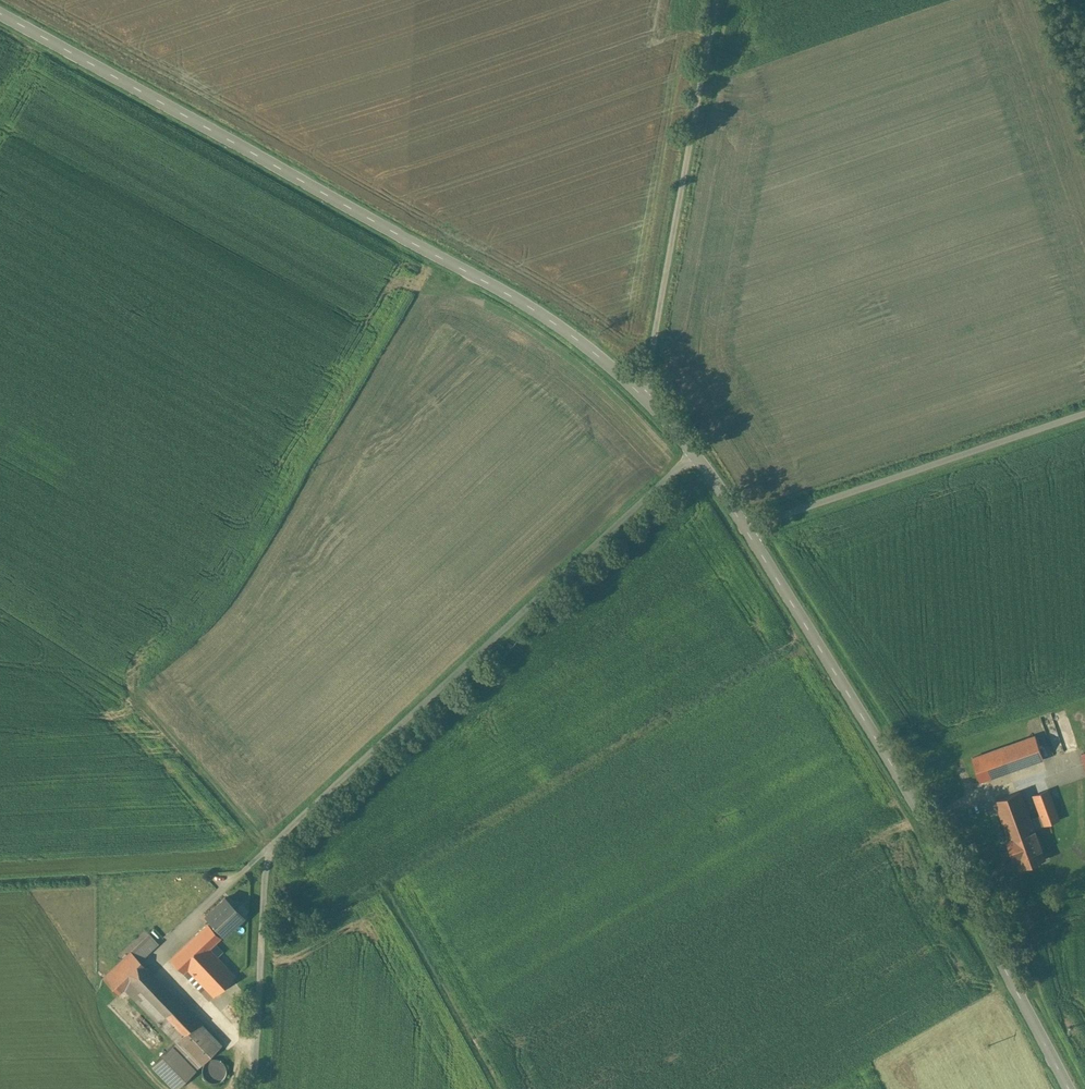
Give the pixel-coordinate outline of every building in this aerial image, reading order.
[(972,758),(980,781),(1043,759),(1035,736),(972,758)] [(1040,816),(1030,820),(1034,829),(1059,820),(1048,791),(1033,796),(1040,816)] [(1020,792),(995,801),(1009,841),(1007,841),(1014,860),(1017,859),(1020,869),(1045,860),(1034,829),(1030,820),(1020,792)] [(225,898),(205,916),(210,921),(207,924),(220,938),(243,917),(225,898)] [(220,938),(207,924),(170,959),(209,1000),(234,976),(208,949),(220,938)] [(140,961),(158,943),(149,934),(103,979),(118,995),(124,989),(118,982),(140,961)] [(199,1066),(221,1045),(140,961),(118,982),(124,989),(199,1066)] [(172,1046),(151,1066),(174,1088),(176,1088),(195,1070),(172,1046)]
